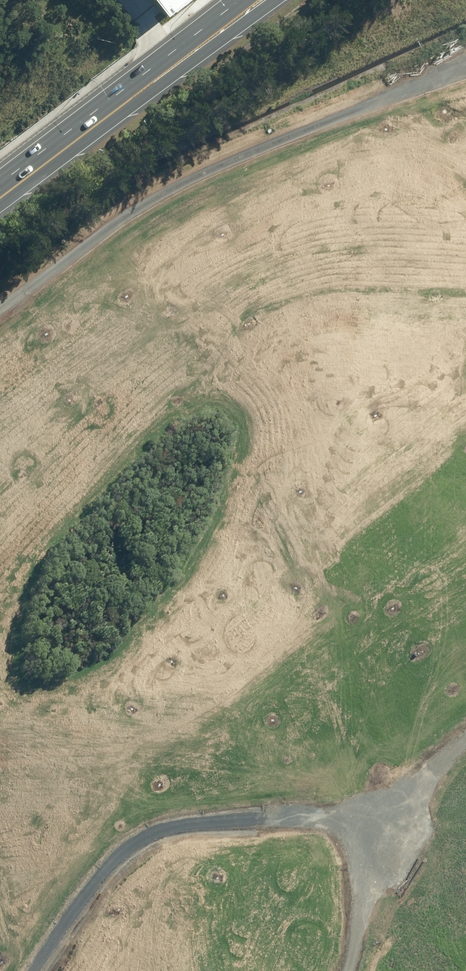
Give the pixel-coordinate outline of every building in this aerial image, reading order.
[(159,10),(171,0),(151,0),(159,10)]
